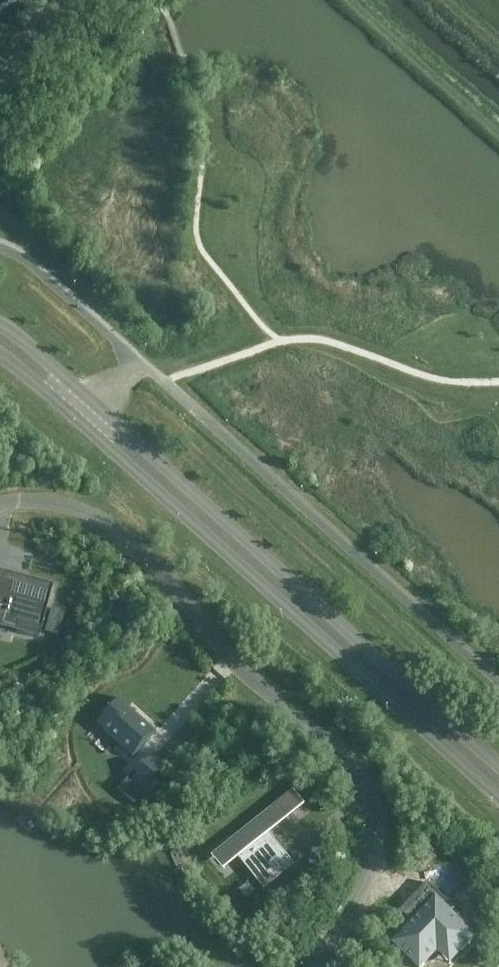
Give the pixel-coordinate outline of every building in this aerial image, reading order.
[(18,624),(16,632),(39,638),(53,586),(6,573),(3,582),(0,581),(0,619),(18,624)] [(101,719),(96,725),(105,733),(133,759),(157,732),(119,698),(101,719)] [(156,754),(132,781),(144,792),(145,793),(169,766),(156,754)] [(292,792),(281,801),(292,814),(303,805),(292,792)] [(272,808),(225,846),(235,859),(239,855),(241,858),(265,888),(264,889),(265,891),(296,866),(295,864),(293,865),(272,839),(269,841),(265,836),(283,822),(272,808)] [(393,943),(418,966),(423,966),(439,951),(447,943),(458,955),(476,936),(452,912),(455,909),(428,882),(410,901),(411,902),(422,913),(413,922),(393,943)]
